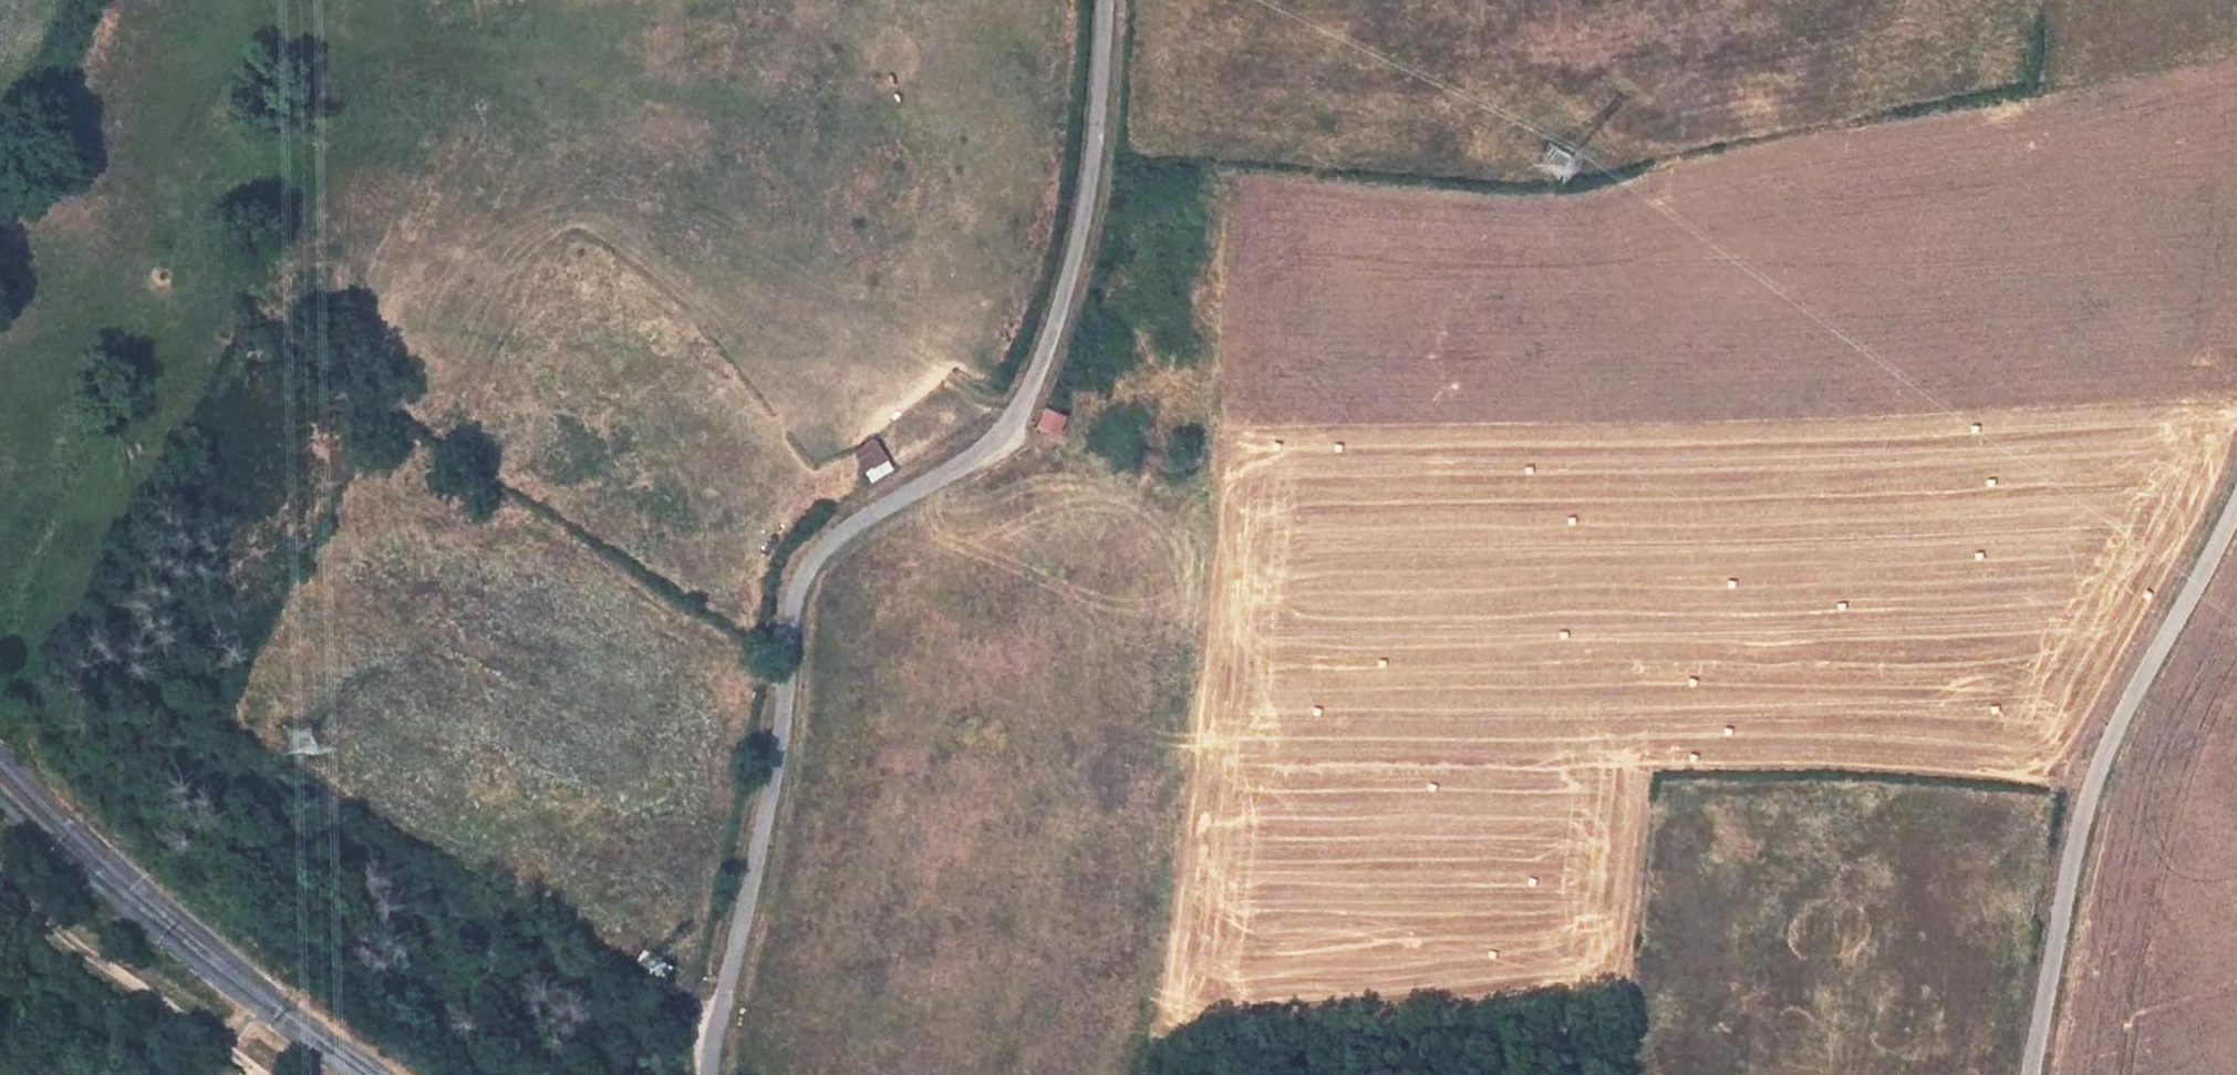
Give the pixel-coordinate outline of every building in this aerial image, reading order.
[(1047,414),(1040,430),(1056,438),(1063,422),(1047,414)] [(875,438),(851,450),(867,482),(892,469),(875,438)]
